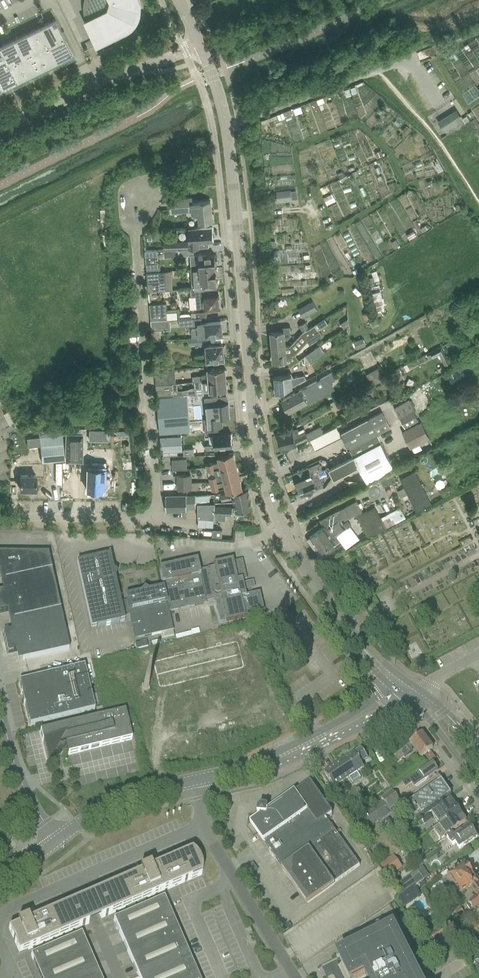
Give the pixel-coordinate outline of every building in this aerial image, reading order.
[(122,30),(127,27),(131,24),(134,20),(136,21),(140,7),(138,7),(138,2),(138,0),(88,0),(87,2),(87,8),(87,13),(89,18),(90,19),(85,22),(95,43),(94,43),(94,44),(122,30)] [(12,84),(12,85),(17,83),(17,82),(25,78),(25,79),(30,76),(30,75),(38,72),(38,73),(49,67),(49,66),(56,62),(57,63),(62,61),(62,60),(73,54),(65,36),(66,35),(63,30),(62,31),(56,18),(0,46),(0,91),(4,89),(4,88),(12,84)] [(452,112),(439,121),(445,131),(459,122),(452,112)] [(293,199),(292,189),(277,191),(278,196),(276,196),(276,199),(278,199),(278,201),(293,199)] [(193,210),(194,216),(199,216),(200,222),(213,221),(211,200),(193,202),(193,197),(172,199),(173,211),(193,210)] [(213,226),(189,229),(189,241),(190,248),(194,247),(210,246),(209,240),(212,240),(214,240),(214,236),(213,226)] [(151,250),(146,250),(146,258),(159,258),(158,250),(151,250)] [(195,254),(191,255),(192,268),(217,266),(218,264),(217,262),(216,260),(216,255),(207,255),(207,253),(202,254),(195,254)] [(159,262),(147,262),(147,265),(147,271),(160,271),(160,262),(159,262)] [(217,268),(217,266),(192,268),(191,268),(193,288),(205,287),(205,288),(218,286),(218,285),(219,284),(219,281),(218,280),(217,273),(218,272),(218,269),(217,268)] [(160,271),(147,271),(148,279),(148,282),(149,290),(167,289),(166,270),(160,271)] [(205,295),(205,288),(205,287),(193,288),(192,288),(192,297),(190,297),(191,309),(206,307),(206,309),(220,308),(219,294),(205,295)] [(313,300),(299,308),(304,317),(319,309),(313,300)] [(167,302),(150,303),(151,320),(168,318),(179,318),(178,311),(168,312),(167,302)] [(418,331),(425,348),(437,343),(440,350),(430,354),(431,358),(442,354),(446,364),(451,362),(447,353),(461,348),(458,340),(450,343),(440,316),(423,322),(425,328),(418,331)] [(168,318),(151,320),(152,327),(168,326),(169,325),(168,318)] [(300,324),(303,331),(309,328),(306,321),(300,324)] [(222,322),(208,323),(206,323),(198,324),(199,328),(192,329),(193,336),(207,335),(207,336),(210,335),(223,334),(222,322)] [(287,345),(273,347),(274,362),(288,361),(288,359),(290,358),(290,356),(296,356),(296,354),(309,340),(311,343),(324,335),(319,329),(316,324),(309,328),(303,331),(303,332),(292,345),(287,345)] [(276,332),(272,333),(273,347),(287,345),(286,345),(286,336),(291,336),(291,327),(283,328),(283,332),(276,332)] [(162,338),(161,329),(152,330),(153,339),(162,338)] [(210,343),(209,336),(192,338),(192,344),(210,343)] [(355,341),(358,348),(367,344),(364,337),(355,341)] [(225,358),(224,352),(226,352),(225,346),(224,346),(223,344),(207,345),(207,353),(196,354),(197,361),(225,358)] [(310,361),(325,351),(321,344),(306,355),(310,361)] [(461,365),(447,372),(454,385),(468,377),(461,365)] [(372,381),(384,375),(379,366),(367,373),(372,381)] [(401,366),(384,375),(387,381),(404,372),(401,366)] [(177,382),(176,368),(156,370),(157,384),(177,382)] [(195,375),(196,381),(227,378),(226,374),(227,373),(227,370),(226,369),(226,368),(208,369),(209,374),(202,374),(202,375),(195,375)] [(286,390),(307,378),(305,374),(296,376),(294,377),(292,372),(289,374),(275,375),(276,384),(274,385),(275,391),(278,391),(279,394),(286,390)] [(296,393),(283,400),(289,410),(302,403),(307,400),(309,403),(317,399),(317,398),(313,392),(332,381),(337,378),(334,373),(318,382),(302,390),(296,393)] [(229,387),(228,384),(227,383),(227,378),(196,381),(197,394),(198,394),(198,395),(204,394),(204,392),(228,389),(227,388),(229,387)] [(175,383),(157,384),(158,396),(176,395),(175,383)] [(191,430),(189,394),(176,395),(158,396),(161,432),(191,430)] [(206,434),(209,434),(219,433),(219,427),(223,426),(222,417),(230,416),(229,403),(223,404),(222,396),(205,397),(206,406),(207,406),(208,418),(206,418),(206,419),(204,419),(206,434)] [(410,398),(394,407),(405,426),(419,418),(415,411),(416,410),(410,398)] [(11,479),(6,470),(11,468),(6,459),(10,457),(6,448),(11,446),(6,437),(11,435),(6,426),(18,420),(12,409),(5,412),(0,403),(0,485),(11,479)] [(369,481),(395,467),(378,434),(392,427),(383,410),(341,433),(349,449),(351,448),(355,455),(330,468),(335,478),(360,464),(369,481)] [(304,423),(314,419),(312,413),(301,417),(304,423)] [(422,421),(403,430),(411,447),(430,438),(422,421)] [(325,432),(321,424),(307,432),(304,426),(300,429),(278,434),(282,449),(297,444),(306,440),(307,441),(311,439),(325,432)] [(325,432),(311,439),(316,449),(330,442),(325,432)] [(215,443),(206,444),(206,450),(219,448),(223,448),(223,447),(233,446),(232,433),(218,434),(214,435),(215,443)] [(62,434),(40,436),(41,445),(43,462),(65,459),(62,434)] [(67,434),(67,460),(82,460),(83,434),(67,434)] [(182,449),(181,435),(161,436),(162,450),(182,449)] [(221,467),(221,468),(237,464),(234,452),(218,456),(219,460),(207,464),(208,471),(215,469),(221,467)] [(187,457),(173,458),(173,468),(188,467),(187,457)] [(87,467),(87,489),(103,489),(103,483),(106,483),(106,480),(107,480),(107,475),(106,475),(106,467),(106,460),(87,460),(87,467)] [(314,477),(319,474),(318,471),(322,469),(319,462),(304,469),(304,468),(298,471),(299,471),(294,473),(299,484),(314,477)] [(20,467),(20,469),(20,488),(36,488),(36,475),(39,475),(39,464),(31,464),(31,467),(20,467)] [(240,476),(237,464),(221,468),(221,467),(215,469),(216,475),(210,476),(212,483),(240,476)] [(401,478),(417,511),(432,503),(416,470),(401,478)] [(385,486),(397,480),(393,471),(380,478),(385,486)] [(324,486),(324,484),(319,474),(314,477),(299,484),(304,495),(308,493),(314,491),(314,490),(318,488),(324,486)] [(243,488),(240,476),(212,483),(213,490),(226,486),(227,492),(243,488)] [(234,497),(234,501),(251,498),(249,488),(221,495),(222,500),(234,497)] [(196,493),(187,494),(188,507),(196,507),(196,493)] [(187,494),(166,494),(167,510),(188,510),(188,507),(187,494)] [(216,502),(198,503),(199,514),(199,517),(215,518),(226,519),(227,514),(233,515),(233,512),(244,509),(245,510),(246,510),(246,509),(253,507),(251,498),(234,501),(235,506),(233,506),(215,505),(216,502)] [(324,526),(310,536),(321,551),(322,550),(325,554),(324,555),(325,555),(343,542),(336,533),(339,530),(340,531),(344,528),(339,521),(344,518),(345,520),(363,511),(358,500),(341,509),(341,508),(320,519),(324,526)] [(369,537),(407,516),(401,506),(382,517),(376,506),(358,516),(369,537)] [(51,571),(48,555),(48,554),(0,554),(0,572),(3,571),(5,581),(51,571)] [(91,630),(124,622),(109,556),(76,563),(91,630)] [(211,587),(207,569),(199,571),(196,561),(161,569),(158,569),(161,584),(162,584),(163,588),(169,612),(206,604),(205,602),(214,600),(211,587)] [(242,561),(232,563),(232,561),(213,565),(213,567),(207,568),(207,569),(211,587),(214,600),(219,623),(263,613),(259,594),(245,597),(243,590),(251,588),(250,583),(242,585),(241,581),(246,580),(242,561)] [(60,610),(51,571),(5,581),(7,591),(0,592),(0,613),(11,611),(13,620),(60,610)] [(163,588),(124,596),(127,606),(134,640),(173,631),(169,612),(163,588)] [(13,620),(15,630),(3,633),(7,653),(20,650),(22,660),(68,650),(60,610),(13,620)] [(29,726),(95,710),(84,666),(18,682),(29,726)] [(147,685),(141,687),(142,693),(149,692),(147,685)] [(67,755),(131,740),(125,711),(40,732),(48,765),(54,755),(61,754),(65,746),(67,755)] [(422,757),(433,748),(422,734),(411,743),(422,757)] [(389,759),(381,765),(386,771),(400,761),(412,751),(408,745),(389,759)] [(342,782),(348,778),(352,784),(360,778),(357,773),(364,768),(361,763),(368,758),(361,748),(324,773),(334,788),(342,782)] [(400,784),(427,765),(422,759),(405,772),(402,769),(394,775),(400,784)] [(432,763),(405,783),(401,786),(403,789),(408,786),(422,776),(425,780),(437,771),(432,763)] [(283,868),(308,904),(337,884),(336,883),(360,866),(335,831),(326,818),(333,813),(311,782),(304,787),(270,811),(268,810),(268,808),(267,807),(259,806),(258,814),(258,815),(262,816),(262,818),(261,817),(247,827),(254,837),(257,834),(263,843),(265,842),(283,868)] [(439,783),(409,804),(419,818),(435,806),(443,801),(451,795),(446,788),(445,788),(446,790),(444,791),(439,783)] [(400,802),(392,790),(380,799),(381,800),(389,811),(400,802)] [(390,813),(389,811),(381,800),(348,823),(357,836),(390,813)] [(437,810),(432,814),(439,824),(458,811),(451,800),(437,810)] [(466,822),(458,811),(439,824),(438,825),(446,836),(466,822)] [(455,845),(458,850),(477,837),(473,832),(473,830),(472,828),(470,828),(468,826),(454,836),(453,837),(451,835),(446,838),(452,847),(455,845)] [(88,924),(88,923),(94,920),(100,917),(101,919),(201,875),(202,872),(202,869),(201,866),(200,863),(199,860),(197,858),(196,855),(193,853),(191,851),(170,860),(170,862),(161,866),(161,865),(151,869),(150,866),(139,871),(140,873),(90,895),(91,896),(84,899),(79,902),(78,900),(28,922),(27,919),(17,924),(18,926),(8,930),(18,954),(28,950),(88,924)] [(393,857),(380,867),(388,878),(401,869),(393,857)] [(452,870),(453,871),(453,872),(454,873),(440,882),(448,892),(450,893),(454,898),(470,887),(477,898),(466,905),(470,912),(478,906),(478,888),(476,884),(477,884),(476,882),(476,881),(474,878),(472,877),(470,874),(472,873),(467,866),(466,867),(465,865),(460,869),(458,867),(452,870)] [(399,884),(405,894),(415,887),(424,881),(418,871),(399,884)] [(421,896),(415,887),(405,894),(396,900),(402,910),(421,896)] [(138,977),(198,977),(163,898),(113,920),(138,977)] [(461,909),(455,912),(458,917),(464,913),(461,909)] [(478,932),(478,923),(469,929),(473,935),(478,932)] [(393,929),(339,956),(350,977),(358,977),(365,975),(367,977),(418,977),(393,929)] [(433,939),(444,933),(442,929),(431,935),(433,939)] [(89,953),(81,934),(30,956),(40,977),(100,977),(89,953)] [(469,960),(472,966),(478,963),(478,960),(477,956),(469,960)]
